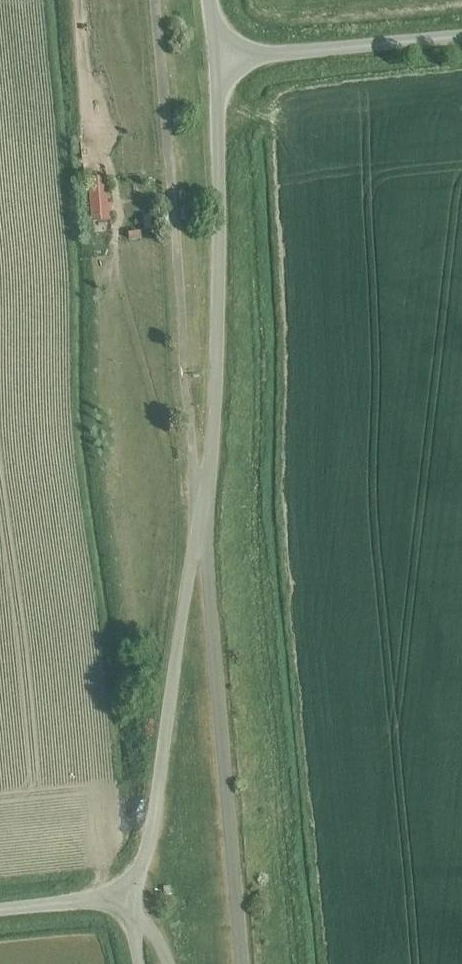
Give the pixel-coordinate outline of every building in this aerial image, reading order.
[(107,179),(87,181),(89,201),(109,199),(107,179)]
